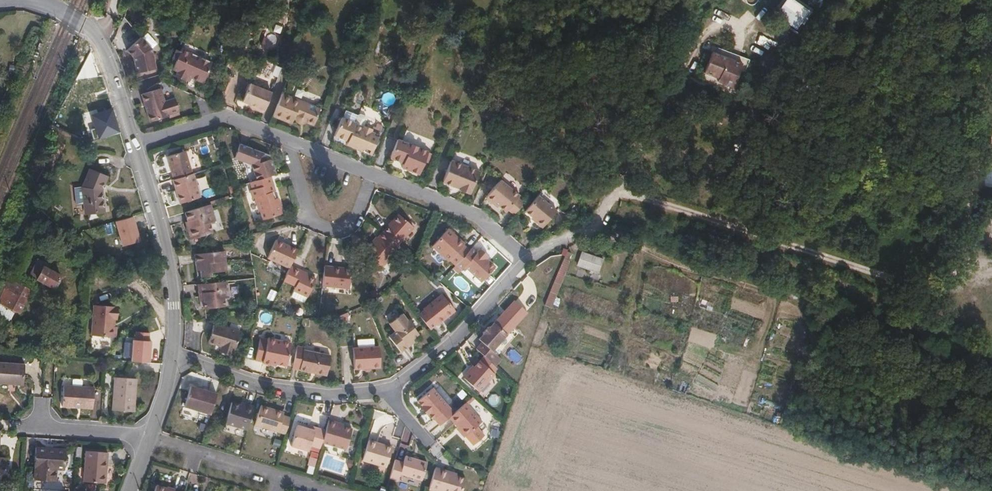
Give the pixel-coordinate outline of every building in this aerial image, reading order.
[(797,29),(802,20),(796,17),(801,9),(786,1),(777,19),(797,29)] [(142,38),(128,51),(135,59),(137,74),(156,70),(153,49),(142,38)] [(205,84),(216,56),(184,43),(180,52),(176,51),(172,60),(176,62),(173,71),(177,74),(176,78),(186,82),(188,77),(205,84)] [(714,61),(703,80),(710,84),(711,82),(717,86),(714,91),(728,100),(741,77),(714,61)] [(265,112),(273,92),(251,83),(243,101),(257,106),(256,109),(265,112)] [(162,90),(142,96),(151,124),(170,117),(170,116),(181,112),(177,99),(166,102),(162,90)] [(284,92),(275,115),(294,122),(296,117),(297,117),(297,120),(301,122),(304,122),(306,122),(308,121),(316,124),(323,107),(284,92)] [(343,129),(347,117),(343,115),(337,129),(343,129)] [(373,153),(382,130),(365,123),(364,126),(362,130),(354,127),(356,123),(357,120),(347,117),(343,129),(337,129),(335,134),(348,139),(347,143),(373,153)] [(426,160),(430,150),(404,139),(399,149),(396,149),(393,156),(405,161),(404,165),(421,172),(426,160)] [(278,173),(273,158),(268,159),(266,152),(241,142),(235,157),(253,164),(258,179),(272,175),(278,173)] [(192,174),(185,151),(167,157),(174,180),(192,174)] [(453,158),(444,180),(461,187),(461,188),(469,192),(470,190),(472,191),(480,169),(453,158)] [(81,180),(85,207),(104,205),(101,183),(106,169),(89,162),(81,180)] [(201,198),(193,174),(192,174),(174,180),(173,180),(176,191),(172,192),(176,206),(201,198)] [(275,199),(274,192),(277,191),(272,175),(258,179),(252,181),(254,189),(251,189),(254,198),(256,197),(260,210),(262,211),(264,220),(285,213),(280,197),(275,199)] [(521,193),(502,178),(487,196),(493,202),(495,199),(501,204),(508,210),(509,207),(519,196),(521,193)] [(540,194),(527,209),(545,225),(558,209),(540,194)] [(516,212),(525,201),(519,196),(509,207),(516,212)] [(217,221),(212,204),(185,213),(188,221),(194,239),(214,232),(211,223),(217,221)] [(400,244),(416,226),(400,213),(385,230),(400,244)] [(194,239),(188,221),(186,222),(191,240),(194,239)] [(471,248),(456,234),(457,233),(450,227),(434,245),(451,260),(452,259),(457,264),(471,248)] [(380,270),(402,246),(400,244),(385,230),(368,249),(375,255),(370,261),(380,270)] [(292,265),(300,247),(279,237),(270,257),(291,267),(292,265)] [(469,267),(487,249),(482,245),(478,250),(473,246),(471,248),(457,264),(455,267),(461,272),(468,265),(469,267)] [(485,280),(498,265),(489,256),(491,253),(487,249),(469,267),(485,280)] [(223,271),(222,261),(227,261),(226,250),(196,254),(198,278),(213,276),(213,272),(223,271)] [(574,265),(577,256),(572,254),(569,263),(574,265)] [(588,254),(583,267),(601,274),(606,261),(588,254)] [(55,286),(62,274),(48,266),(49,263),(39,257),(32,269),(38,273),(37,276),(36,276),(55,286)] [(563,299),(574,265),(569,263),(557,297),(563,299)] [(310,296),(318,277),(292,265),(291,267),(286,279),(298,285),(296,290),(310,296)] [(353,288),(354,267),(327,265),(325,285),(353,288)] [(0,299),(0,300),(19,311),(32,289),(11,278),(0,299)] [(230,297),(228,281),(199,284),(200,294),(205,294),(205,300),(206,309),(227,307),(226,297),(230,297)] [(307,301),(310,296),(296,290),(294,295),(307,301)] [(457,308),(444,291),(425,306),(426,307),(428,309),(422,315),(432,327),(437,322),(436,321),(443,315),(445,318),(457,308)] [(559,311),(563,299),(557,297),(553,309),(559,311)] [(92,304),(90,335),(115,337),(115,326),(111,326),(111,319),(113,319),(114,306),(92,304)] [(413,336),(419,331),(410,320),(410,319),(404,310),(390,321),(397,329),(390,335),(402,350),(409,344),(407,341),(413,336)] [(493,350),(508,334),(495,322),(491,327),(489,326),(484,332),(485,333),(480,339),(484,342),(478,348),(492,361),(498,355),(493,350)] [(241,332),(214,325),(210,343),(223,347),(222,352),(234,355),(235,351),(236,352),(241,332)] [(131,365),(150,366),(151,333),(132,333),(131,365)] [(409,344),(416,340),(413,336),(407,341),(409,344)] [(290,364),(294,342),(271,337),(270,339),(263,337),(258,359),(266,360),(265,362),(275,364),(275,361),(279,362),(290,364)] [(308,349),(308,347),(300,345),(296,368),(303,369),(308,349)] [(383,368),(383,346),(355,347),(357,369),(383,368)] [(330,375),(334,355),(308,349),(303,369),(330,375)] [(497,366),(503,358),(498,355),(492,361),(497,366)] [(24,363),(0,361),(0,383),(8,384),(8,380),(23,381),(24,363)] [(465,379),(479,391),(496,374),(482,361),(472,371),(468,371),(464,376),(465,379)] [(114,373),(111,407),(134,409),(136,375),(114,373)] [(212,412),(218,392),(192,384),(185,404),(212,412)] [(61,386),(60,406),(91,408),(93,388),(61,386)] [(454,412),(433,387),(417,400),(423,406),(422,408),(428,415),(429,413),(434,419),(435,418),(440,425),(450,416),(454,412)] [(248,429),(255,405),(246,402),(245,405),(232,401),(226,422),(248,429)] [(477,426),(483,421),(466,402),(454,412),(450,416),(458,426),(467,435),(477,426)] [(286,433),(290,417),(283,415),(285,411),(261,404),(255,424),(286,433)] [(348,449),(354,428),(344,425),(338,423),(338,421),(329,418),(326,428),(322,441),(348,449)] [(322,441),(326,428),(316,425),(315,429),(307,426),(297,423),(290,444),(309,449),(311,443),(321,447),(322,441)] [(467,435),(458,426),(456,428),(465,437),(466,435),(467,435)] [(475,444),(485,435),(477,426),(467,435),(466,435),(475,444)] [(369,439),(363,459),(387,467),(393,447),(369,439)] [(36,468),(36,479),(55,481),(56,468),(65,469),(66,448),(37,446),(35,468),(36,468)] [(105,483),(106,466),(105,466),(103,466),(104,450),(86,449),(83,481),(105,483)] [(421,482),(427,463),(405,456),(403,462),(395,460),(390,479),(397,481),(399,474),(421,482)] [(465,480),(455,477),(448,475),(449,472),(435,468),(428,490),(432,490),(462,490),(465,480)]
